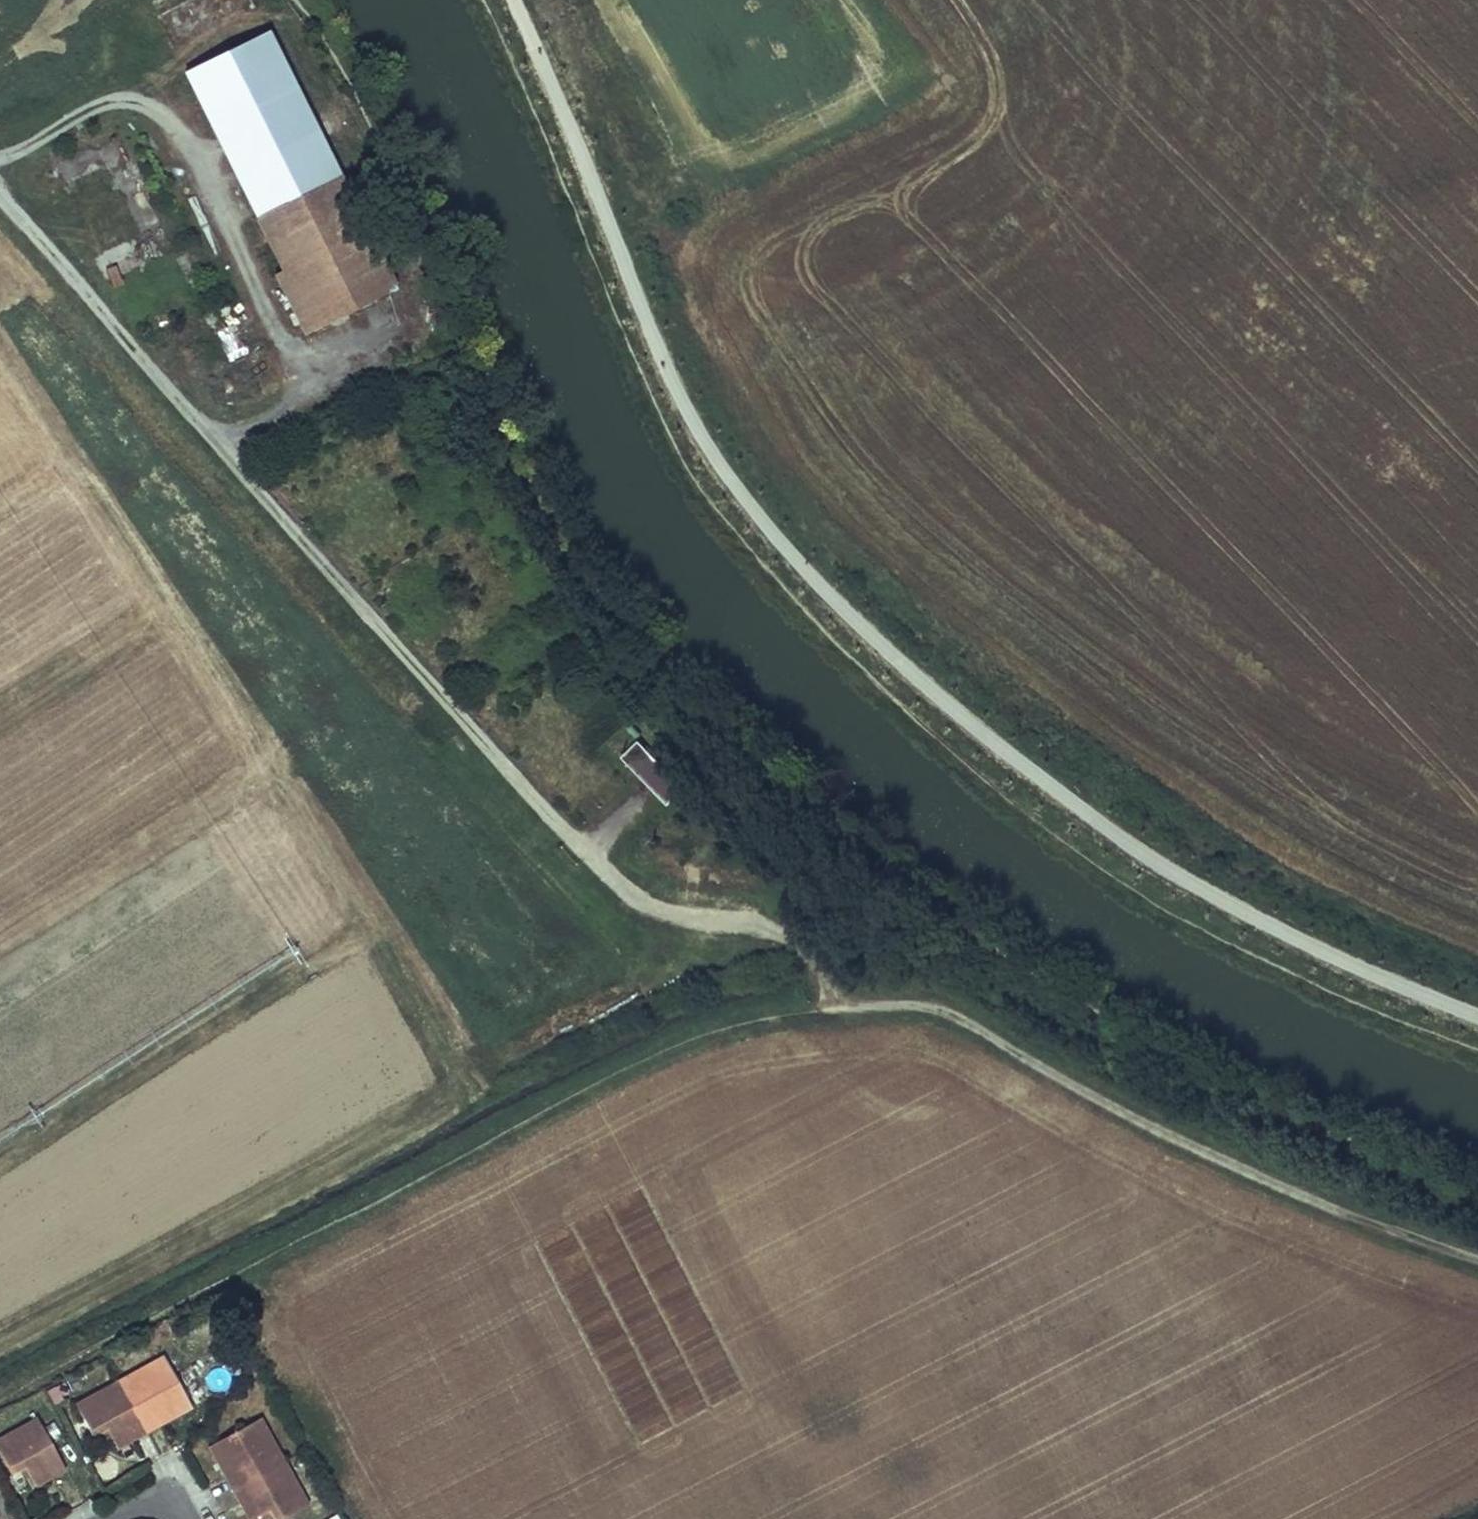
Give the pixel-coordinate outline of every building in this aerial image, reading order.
[(269,33),(188,74),(260,217),(342,176),(269,33)] [(342,176),(260,217),(286,269),(279,273),(310,333),(399,289),(342,176)] [(405,304),(392,311),(396,319),(409,313),(405,304)] [(637,746),(621,761),(666,810),(683,794),(637,746)] [(192,1408),(163,1356),(119,1380),(148,1433),(165,1423),(192,1408)] [(148,1433),(119,1380),(75,1404),(92,1437),(102,1432),(106,1429),(111,1438),(117,1449),(134,1440),(148,1433)] [(219,1467),(232,1491),(285,1462),(261,1417),(208,1446),(219,1467)] [(37,1418),(0,1438),(0,1455),(11,1474),(20,1469),(24,1467),(29,1476),(35,1487),(53,1477),(66,1470),(37,1418)] [(111,1438),(106,1429),(102,1432),(106,1441),(111,1438)] [(285,1462),(232,1491),(248,1518),(252,1518),(260,1515),(269,1510),(272,1515),(274,1518),(284,1518),(309,1506),(285,1462)] [(29,1476),(24,1467),(20,1469),(25,1478),(29,1476)] [(269,1510),(260,1515),(262,1518),(265,1518),(272,1515),(269,1510)]
